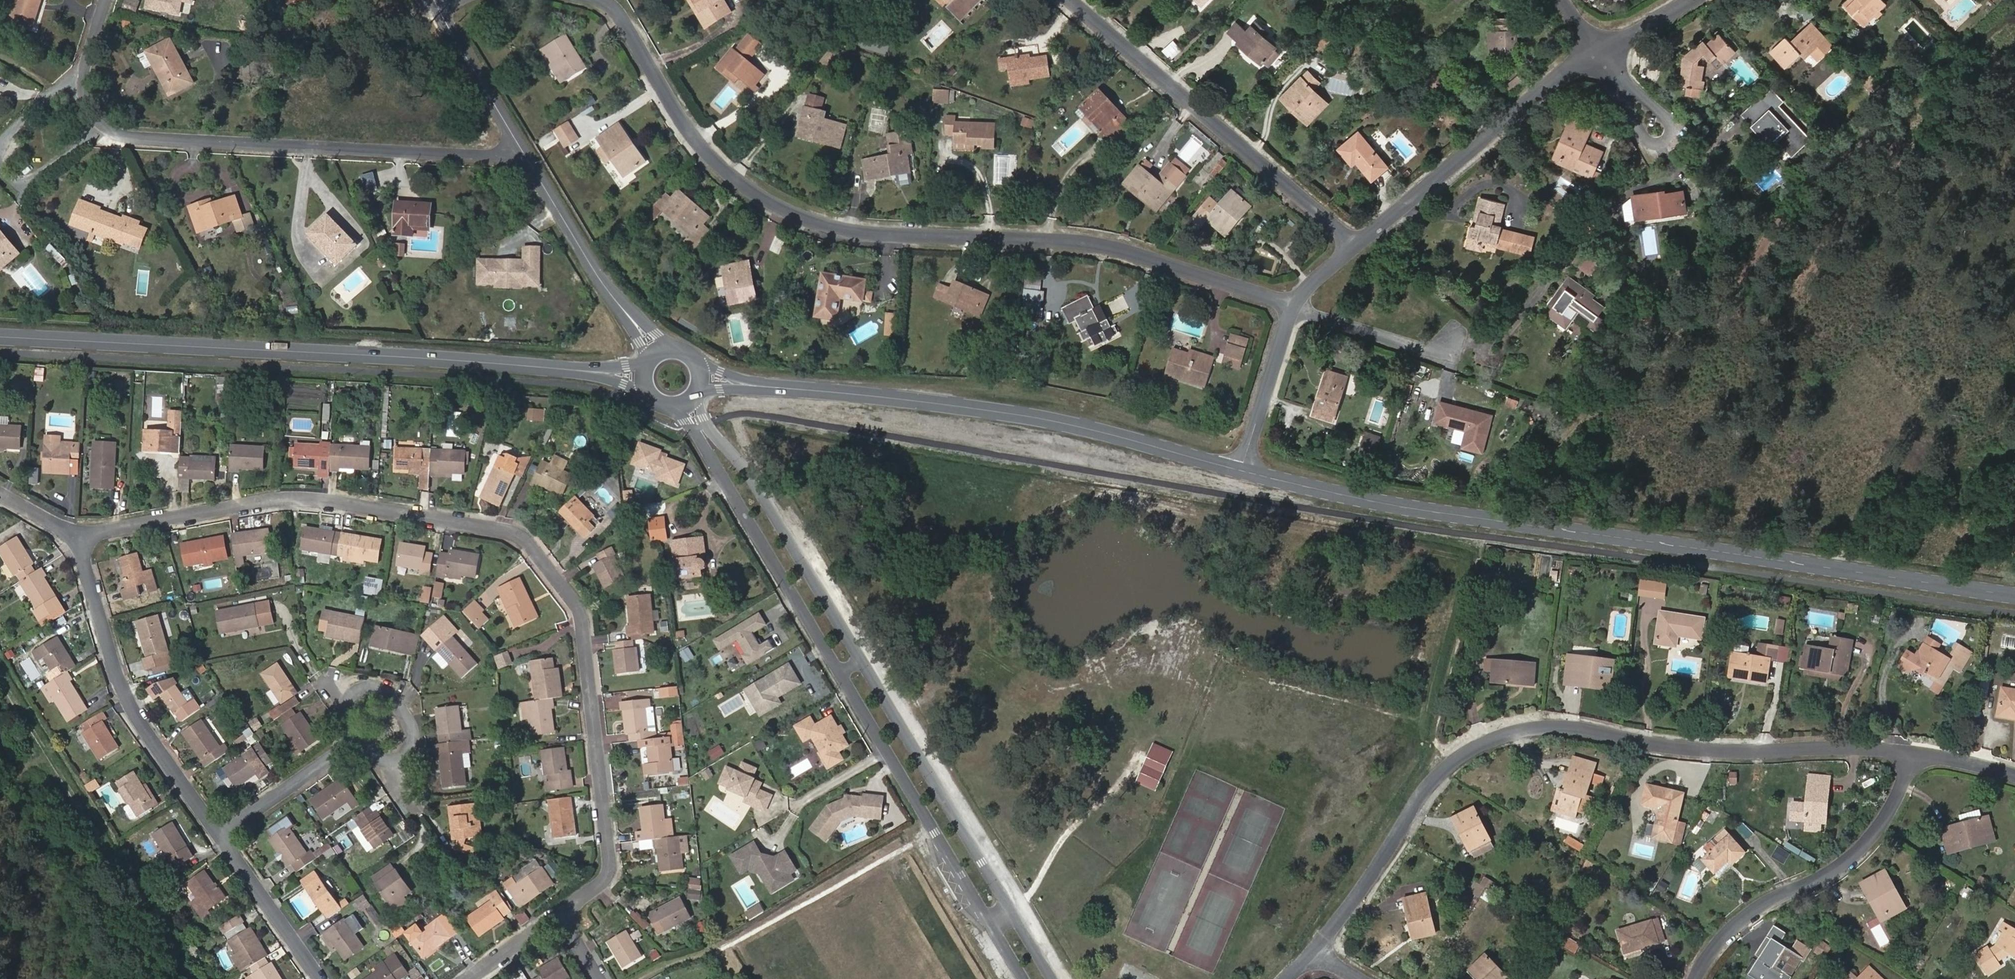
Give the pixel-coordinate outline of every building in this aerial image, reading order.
[(34,29),(42,0),(18,0),(16,6),(11,22),(34,29)] [(145,8),(179,16),(182,3),(194,6),(195,0),(147,0),(145,8)] [(694,0),(690,0),(696,11),(699,9),(694,0)] [(699,9),(696,11),(706,26),(729,11),(722,0),(694,0),(699,9)] [(956,0),(948,8),(959,20),(979,0),(955,0),(956,0)] [(962,23),(984,0),(979,0),(959,20),(962,23)] [(1349,8),(1341,0),(1331,0),(1329,2),(1342,15),(1349,8)] [(1882,13),(1890,5),(1885,0),(1853,0),(1846,6),(1861,23),(1878,8),(1882,13)] [(1875,15),(1877,17),(1882,13),(1878,8),(1861,23),(1863,25),(1875,15)] [(1519,57),(1518,36),(1518,30),(1523,29),(1522,18),(1498,20),(1499,32),(1497,32),(1497,53),(1498,59),(1519,57)] [(1518,36),(1531,35),(1530,18),(1522,18),(1523,29),(1518,30),(1518,36)] [(1238,21),(1228,32),(1239,42),(1249,32),(1238,21)] [(1276,49),(1276,48),(1265,38),(1270,33),(1257,23),(1249,32),(1239,42),(1263,64),(1264,63),(1264,62),(1276,49)] [(1817,36),(1821,32),(1812,23),(1808,27),(1817,36)] [(1819,59),(1834,46),(1821,32),(1817,36),(1808,27),(1791,42),(1787,37),(1771,52),(1787,69),(1802,55),(1806,59),(1813,53),(1819,59)] [(1700,66),(1700,60),(1706,55),(1719,69),(1737,53),(1719,34),(1707,45),(1704,42),(1699,47),(1697,46),(1685,57),(1681,78),(1684,78),(1682,86),(1705,90),(1706,82),(1703,81),(1705,67),(1700,66)] [(763,86),(769,79),(748,63),(761,46),(749,36),(737,52),(733,50),(718,68),(731,80),(735,74),(740,79),(753,90),(758,83),(763,86)] [(1324,56),(1334,45),(1324,36),(1315,46),(1324,56)] [(564,83),(586,70),(566,37),(544,50),(564,83)] [(186,67),(186,66),(179,53),(171,39),(148,52),(170,94),(194,82),(186,67)] [(1173,58),(1184,49),(1176,39),(1165,49),(1173,58)] [(186,67),(209,54),(202,41),(179,53),(186,66),(186,67)] [(1264,63),(1270,68),(1282,55),(1276,49),(1264,62),(1264,63)] [(561,85),(564,83),(544,50),(541,52),(561,85)] [(1030,81),(1051,78),(1048,58),(1032,60),(1021,62),(1020,58),(1000,61),(1002,71),(1010,70),(1013,87),(1030,85),(1030,81)] [(914,73),(921,75),(924,68),(917,65),(914,73)] [(1436,81),(1441,76),(1430,65),(1425,70),(1436,81)] [(1311,121),(1328,103),(1315,90),(1311,86),(1317,79),(1309,71),(1283,98),(1293,108),(1295,106),(1311,121)] [(731,80),(736,84),(740,79),(735,74),(731,80)] [(1507,86),(1513,92),(1526,81),(1520,74),(1507,86)] [(1872,95),(1880,88),(1871,77),(1863,84),(1872,95)] [(1311,86),(1315,90),(1321,84),(1317,79),(1311,86)] [(1773,93),(1780,87),(1773,79),(1766,85),(1772,92),(1773,93)] [(941,104),(952,105),(952,93),(946,92),(942,92),(941,104)] [(1798,147),(1806,140),(1777,108),(1783,103),(1773,93),(1772,92),(1754,108),(1765,120),(1758,126),(1773,143),(1778,138),(1787,148),(1794,142),(1798,147)] [(1095,124),(1099,120),(1107,128),(1117,118),(1111,112),(1114,108),(1099,93),(1082,110),(1095,124)] [(824,99),(809,95),(805,108),(821,112),(824,99)] [(1293,108),(1309,124),(1311,121),(1295,106),(1293,108)] [(844,150),(850,128),(825,121),(827,114),(821,112),(805,108),(798,134),(814,139),(813,141),(844,150)] [(1114,108),(1111,112),(1117,118),(1123,125),(1126,121),(1114,108)] [(1758,126),(1765,120),(1754,108),(1748,115),(1758,126)] [(984,150),(996,150),(997,125),(957,123),(957,117),(947,117),(946,137),(955,138),(955,145),(976,147),(984,147),(984,150)] [(1108,140),(1123,125),(1117,118),(1107,128),(1103,132),(1104,134),(1104,136),(1108,140)] [(1603,153),(1585,145),(1592,128),(1573,119),(1565,137),(1569,139),(1560,159),(1568,162),(1570,157),(1586,164),(1583,173),(1593,177),(1603,153)] [(1107,128),(1099,120),(1095,124),(1103,132),(1107,128)] [(1108,140),(1115,146),(1133,128),(1126,121),(1123,125),(1108,140)] [(563,142),(576,133),(569,122),(555,130),(561,140),(558,142),(566,155),(569,153),(567,149),(563,142)] [(638,151),(634,153),(627,143),(630,140),(620,125),(598,140),(604,149),(612,161),(624,177),(646,162),(638,151)] [(567,149),(581,140),(576,133),(563,142),(567,149)] [(1373,180),(1390,167),(1361,133),(1341,150),(1354,165),(1358,162),(1373,180)] [(909,134),(889,137),(891,150),(911,147),(909,134)] [(1555,160),(1583,173),(1586,164),(1570,157),(1568,162),(1560,159),(1569,139),(1565,137),(1555,160)] [(1627,156),(1637,149),(1630,138),(1620,144),(1627,156)] [(627,143),(634,153),(638,151),(630,140),(627,143)] [(1787,148),(1792,152),(1798,147),(1794,142),(1787,148)] [(897,176),(910,174),(908,157),(913,156),(911,147),(891,150),(893,158),(864,163),(867,180),(897,176)] [(599,153),(607,165),(612,161),(604,149),(599,153)] [(1188,176),(1192,171),(1177,158),(1173,164),(1188,176)] [(1212,176),(1216,179),(1228,165),(1224,161),(1212,176)] [(1154,168),(1147,162),(1142,168),(1142,169),(1148,174),(1149,174),(1154,168)] [(1169,192),(1172,195),(1188,176),(1173,164),(1157,181),(1149,174),(1148,174),(1142,169),(1142,168),(1141,167),(1125,186),(1138,196),(1142,192),(1157,205),(1169,192)] [(910,174),(897,176),(898,187),(912,185),(910,174)] [(367,193),(376,191),(372,176),(363,178),(367,193)] [(1138,196),(1157,212),(1172,195),(1169,192),(1157,205),(1142,192),(1138,196)] [(1636,215),(1686,208),(1684,194),(1666,196),(1665,192),(1633,196),(1636,215)] [(702,225),(708,218),(679,193),(673,201),(671,203),(666,199),(650,213),(656,219),(664,210),(676,222),(679,218),(696,233),(702,225)] [(1231,227),(1248,206),(1233,193),(1224,202),(1216,197),(1210,202),(1208,202),(1191,222),(1199,230),(1207,222),(1226,238),(1233,229),(1231,227)] [(250,214),(243,216),(236,197),(212,206),(211,200),(191,207),(200,231),(235,220),(239,230),(254,225),(250,214)] [(1504,225),(1502,225),(1507,204),(1482,198),(1469,246),(1485,250),(1486,245),(1511,251),(1515,236),(1515,235),(1516,232),(1503,229),(1504,225)] [(146,228),(139,226),(140,221),(124,216),(123,219),(100,211),(101,209),(80,202),(72,226),(123,243),(124,241),(140,247),(146,228)] [(396,204),(395,234),(409,235),(409,225),(429,225),(430,206),(396,204)] [(1233,229),(1251,208),(1248,206),(1231,227),(1233,229)] [(1636,215),(1637,220),(1687,213),(1686,208),(1636,215)] [(342,259),(357,245),(329,217),(310,234),(327,252),(331,248),(342,259)] [(693,236),(696,233),(679,218),(676,222),(693,236)] [(1587,237),(1598,229),(1590,218),(1578,227),(1580,230),(1587,237)] [(414,229),(429,230),(429,225),(409,225),(409,235),(414,235),(414,229)] [(701,242),(710,231),(702,225),(696,233),(693,236),(701,242)] [(20,252),(0,229),(0,262),(3,266),(20,252)] [(1511,251),(1518,253),(1522,237),(1515,235),(1515,236),(1511,251)] [(695,248),(701,242),(693,236),(688,242),(695,248)] [(1518,253),(1531,256),(1535,240),(1522,237),(1518,253)] [(394,255),(404,255),(404,245),(394,244),(394,255)] [(59,262),(63,258),(51,245),(47,249),(59,262)] [(338,263),(342,259),(331,248),(327,252),(338,263)] [(497,261),(479,261),(478,284),(496,284),(496,280),(521,280),(521,286),(539,286),(540,248),(524,248),(524,261),(511,261),(511,264),(497,264),(497,261)] [(1593,280),(1601,270),(1579,251),(1571,261),(1593,280)] [(732,305),(756,300),(749,263),(724,269),(732,305)] [(863,300),(871,302),(873,292),(864,290),(866,282),(824,275),(817,317),(837,320),(841,299),(862,302),(863,300)] [(1600,316),(1606,308),(1594,299),(1596,296),(1569,276),(1548,306),(1553,310),(1548,316),(1568,330),(1580,314),(1592,322),(1589,327),(1598,334),(1607,321),(1600,316)] [(935,297),(940,300),(946,286),(941,283),(935,297)] [(946,302),(977,315),(986,295),(956,283),(953,289),(952,288),(946,302)] [(940,300),(946,302),(952,288),(946,286),(940,300)] [(1026,288),(1024,308),(1043,309),(1045,289),(1026,288)] [(977,315),(981,317),(990,297),(986,295),(977,315)] [(1115,328),(1113,329),(1102,306),(1094,310),(1088,297),(1064,309),(1071,321),(1076,319),(1083,333),(1081,334),(1084,342),(1089,340),(1092,347),(1095,346),(1097,348),(1102,344),(1104,346),(1112,341),(1111,340),(1116,338),(1116,336),(1119,335),(1115,328)] [(888,326),(896,326),(897,316),(888,316),(888,326)] [(1226,356),(1242,361),(1248,341),(1233,336),(1226,356)] [(1207,390),(1215,363),(1189,355),(1174,349),(1166,377),(1207,390)] [(1216,358),(1191,350),(1189,355),(1215,363),(1216,358)] [(35,380),(44,380),(44,368),(35,368),(35,380)] [(1332,372),(1328,371),(1320,395),(1324,397),(1332,372)] [(1314,416),(1335,422),(1349,378),(1332,372),(1324,397),(1320,395),(1314,416)] [(1521,411),(1523,403),(1514,400),(1512,408),(1521,411)] [(1483,453),(1492,417),(1442,403),(1437,422),(1468,431),(1464,448),(1483,453)] [(170,411),(170,421),(182,421),(183,411),(170,411)] [(539,411),(528,411),(528,422),(540,422),(539,411)] [(528,424),(543,424),(542,411),(539,411),(540,422),(528,422),(528,424)] [(162,451),(181,453),(182,421),(170,421),(168,421),(168,431),(145,430),(144,447),(163,447),(162,451)] [(20,449),(21,426),(8,426),(0,425),(0,447),(5,448),(20,449)] [(70,462),(79,463),(80,443),(73,443),(73,446),(59,446),(59,442),(59,436),(46,436),(44,471),(69,472),(70,462)] [(1358,461),(1373,465),(1381,443),(1366,439),(1358,461)] [(92,489),(114,489),(116,443),(94,442),(92,489)] [(330,470),(331,445),(332,442),(322,442),(322,444),(296,443),(296,448),(296,459),(295,467),(321,467),(320,476),(330,476),(330,470)] [(340,471),(340,468),(370,469),(370,452),(371,452),(371,446),(331,445),(330,470),(340,471)] [(431,459),(423,458),(423,449),(395,448),(394,468),(409,469),(421,470),(421,474),(421,475),(422,475),(430,475),(431,459)] [(440,472),(466,474),(467,451),(431,450),(431,459),(430,475),(439,476),(440,472)] [(542,481),(565,491),(574,470),(564,466),(568,456),(557,451),(553,461),(545,458),(534,481),(541,484),(542,481)] [(239,472),(265,473),(265,453),(231,452),(229,475),(239,475),(239,472)] [(370,473),(380,473),(381,452),(371,452),(370,452),(370,469),(370,473)] [(641,474),(653,478),(656,478),(658,477),(664,479),(663,483),(665,487),(682,493),(688,472),(668,466),(667,471),(660,469),(664,459),(651,454),(644,452),(638,469),(641,474)] [(499,506),(514,474),(519,463),(516,463),(518,458),(508,454),(506,458),(501,456),(481,498),(499,506)] [(179,478),(215,479),(216,457),(189,456),(189,458),(180,458),(179,478)] [(514,474),(524,479),(534,457),(518,458),(516,463),(519,463),(514,474)] [(589,468),(594,473),(604,464),(599,459),(589,468)] [(421,488),(429,488),(430,475),(422,475),(421,488)] [(633,494),(625,495),(626,502),(628,504),(634,504),(633,494)] [(591,535),(604,522),(578,495),(565,508),(591,535)] [(589,537),(591,535),(565,508),(562,510),(589,537)] [(658,520),(651,520),(653,535),(660,534),(665,534),(664,519),(658,520)] [(306,527),(303,549),(339,555),(343,533),(333,531),(320,529),(306,527)] [(244,554),(271,551),(269,530),(232,535),(237,565),(245,564),(244,554)] [(364,559),(378,562),(382,539),(343,533),(339,555),(346,556),(364,559)] [(186,566),(227,558),(224,537),(182,544),(186,566)] [(33,564),(17,538),(0,548),(0,550),(15,575),(18,574),(22,580),(34,572),(31,566),(33,564)] [(706,567),(707,565),(703,539),(673,543),(675,559),(679,558),(682,580),(703,578),(703,571),(705,570),(706,568),(706,567)] [(421,574),(430,576),(433,553),(425,552),(426,547),(402,543),(398,565),(421,569),(421,574)] [(614,548),(600,555),(604,562),(615,556),(617,555),(614,548)] [(150,569),(144,571),(139,552),(119,557),(123,571),(128,588),(125,589),(120,590),(123,599),(139,595),(137,586),(146,583),(148,591),(156,589),(150,569)] [(461,575),(476,578),(479,557),(450,552),(449,556),(440,554),(436,576),(446,578),(447,573),(461,575)] [(607,587),(627,577),(615,556),(604,562),(596,566),(607,587)] [(61,607),(63,606),(44,578),(47,576),(42,567),(34,572),(22,580),(19,582),(37,609),(35,611),(41,620),(61,607)] [(1570,578),(1580,579),(1582,568),(1571,567),(1570,578)] [(1551,580),(1558,581),(1559,573),(1552,572),(1551,580)] [(363,591),(379,593),(381,580),(365,577),(363,591)] [(528,602),(531,601),(521,579),(499,589),(503,597),(506,596),(513,609),(510,611),(517,626),(535,617),(528,602)] [(1640,581),(1638,595),(1653,597),(1655,583),(1640,581)] [(443,584),(435,583),(433,591),(441,592),(443,584)] [(1653,597),(1663,599),(1665,585),(1655,583),(1653,597)] [(421,601),(428,602),(430,587),(423,586),(421,601)] [(432,598),(440,600),(441,592),(433,591),(432,598)] [(503,597),(510,611),(513,609),(506,596),(503,597)] [(1771,604),(1791,607),(1792,600),(1772,597),(1771,604)] [(653,623),(652,613),(652,598),(633,599),(634,614),(630,614),(630,627),(627,627),(627,635),(653,634),(653,623)] [(221,632),(272,622),(269,601),(218,612),(221,632)] [(465,611),(473,622),(486,611),(478,601),(465,611)] [(535,617),(538,615),(531,601),(528,602),(535,617)] [(1845,611),(1858,613),(1859,606),(1846,604),(1845,611)] [(41,620),(44,626),(66,613),(61,607),(41,620)] [(324,611),(320,629),(327,630),(332,612),(324,611)] [(734,643),(746,665),(777,648),(771,639),(762,644),(756,632),(770,624),(763,611),(714,637),(721,650),(734,643)] [(326,635),(359,643),(365,620),(332,612),(327,630),(326,635)] [(1700,639),(1704,620),(1661,612),(1656,643),(1675,646),(1677,636),(1700,639)] [(166,653),(169,652),(158,615),(137,621),(148,659),(146,660),(148,669),(152,668),(166,663),(169,663),(166,653)] [(462,678),(478,664),(453,635),(455,633),(441,619),(423,634),(435,648),(444,658),(462,678)] [(1775,633),(1781,635),(1784,622),(1777,621),(1775,633)] [(416,654),(420,635),(375,626),(372,643),(390,647),(390,650),(407,654),(408,652),(416,654)] [(1953,668),(1959,672),(1971,653),(1956,644),(1947,658),(1936,651),(1943,640),(1931,634),(1921,651),(1920,650),(1917,655),(1909,650),(1899,665),(1910,672),(1914,667),(1925,674),(1927,671),(1944,682),(1953,668)] [(68,671),(75,667),(57,638),(34,651),(39,660),(36,662),(49,683),(68,671)] [(1844,674),(1846,674),(1851,641),(1832,638),(1830,650),(1808,647),(1804,667),(1844,674)] [(617,675),(638,673),(635,648),(632,649),(631,640),(618,642),(618,651),(614,651),(617,675)] [(1846,674),(1850,675),(1854,642),(1851,641),(1846,674)] [(1748,680),(1767,683),(1770,659),(1788,662),(1790,649),(1759,645),(1758,657),(1747,656),(1748,648),(1745,643),(1739,642),(1735,646),(1734,654),(1731,672),(1748,675),(1748,680)] [(429,653),(438,663),(444,658),(435,648),(429,653)] [(1732,653),(1729,677),(1748,680),(1748,675),(1731,672),(1734,654),(1732,653)] [(553,698),(563,697),(560,672),(556,673),(556,668),(554,658),(532,660),(536,700),(553,698)] [(1611,683),(1573,681),(1575,658),(1567,658),(1565,686),(1611,689),(1611,683)] [(1611,683),(1612,661),(1575,658),(1573,681),(1611,683)] [(786,703),(783,697),(805,685),(793,661),(745,687),(761,716),(786,703)] [(1484,661),(1484,670),(1493,671),(1493,661),(1484,661)] [(1499,682),(1533,684),(1534,664),(1493,661),(1493,671),(1499,671),(1499,682)] [(154,675),(168,670),(166,663),(152,668),(154,675)] [(283,703),(299,691),(278,663),(262,674),(283,703)] [(1843,680),(1844,674),(1804,667),(1803,674),(1843,680)] [(68,721),(87,708),(70,681),(72,679),(68,671),(49,683),(45,685),(54,700),(68,721)] [(1931,688),(1938,692),(1944,682),(1927,671),(1925,674),(1936,681),(1931,688)] [(181,722),(200,709),(186,688),(180,692),(175,685),(178,683),(175,679),(155,685),(149,689),(155,698),(161,693),(181,722)] [(50,703),(54,700),(45,685),(40,688),(50,703)] [(661,695),(675,693),(674,687),(660,688),(661,695)] [(2001,687),(1997,716),(2013,718),(2014,713),(2014,714),(2014,690),(2001,687)] [(272,714),(275,719),(282,715),(292,708),(301,702),(297,696),(272,714)] [(532,736),(556,732),(553,707),(555,707),(553,698),(536,700),(528,701),(530,719),(532,736)] [(645,733),(648,732),(645,709),(649,709),(649,700),(623,702),(625,712),(627,735),(630,735),(630,742),(642,741),(645,740),(645,733)] [(521,702),(523,720),(530,719),(528,701),(521,702)] [(469,730),(462,730),(459,706),(437,708),(441,743),(468,741),(471,740),(469,730)] [(298,715),(292,708),(282,715),(287,723),(283,725),(295,742),(301,750),(319,738),(301,714),(298,715)] [(107,719),(102,712),(94,717),(98,724),(101,722),(107,719)] [(100,759),(118,748),(101,722),(98,724),(94,717),(82,724),(86,731),(83,733),(100,759)] [(847,745),(841,735),(837,728),(831,717),(815,727),(810,719),(796,727),(804,741),(812,736),(822,753),(820,754),(828,768),(842,759),(837,751),(847,745)] [(224,743),(220,746),(202,721),(184,733),(207,767),(229,751),(224,743)] [(678,723),(671,724),(672,737),(677,736),(680,736),(678,723)] [(646,776),(673,773),(669,737),(645,740),(642,741),(643,749),(649,749),(650,759),(651,764),(645,765),(646,776)] [(459,769),(471,768),(468,741),(441,743),(437,744),(439,762),(443,761),(445,784),(461,782),(459,769)] [(297,754),(301,750),(295,742),(291,745),(297,754)] [(1170,758),(1173,752),(1154,744),(1151,749),(1170,758)] [(572,771),(568,771),(565,746),(542,750),(545,775),(549,774),(550,782),(546,782),(547,790),(573,786),(572,771)] [(262,777),(270,771),(254,749),(225,768),(238,787),(259,773),(262,777)] [(1138,781),(1157,789),(1170,758),(1151,749),(1143,768),(1138,781)] [(790,766),(794,775),(812,766),(808,758),(790,766)] [(1581,797),(1585,798),(1589,783),(1600,786),(1602,778),(1592,775),(1595,765),(1574,758),(1565,786),(1566,786),(1565,791),(1560,790),(1558,797),(1563,799),(1560,807),(1576,812),(1581,797)] [(753,780),(751,780),(755,770),(742,764),(738,773),(726,768),(719,785),(729,789),(728,790),(745,798),(753,801),(751,806),(764,812),(770,797),(758,792),(756,788),(751,785),(753,782),(753,780)] [(152,799),(144,785),(135,771),(117,783),(130,802),(138,816),(153,807),(150,801),(152,799)] [(1809,783),(1829,785),(1830,772),(1810,771),(1809,783)] [(238,787),(241,792),(262,777),(259,773),(238,787)] [(348,788),(352,785),(346,777),(342,779),(348,788)] [(353,808),(359,803),(348,788),(342,779),(312,799),(325,818),(348,802),(353,808)] [(758,792),(761,785),(753,782),(751,785),(756,788),(758,792)] [(153,807),(160,802),(147,783),(144,785),(152,799),(150,801),(153,807)] [(1821,810),(1826,810),(1829,785),(1809,783),(1806,805),(1805,821),(1820,823),(1821,810)] [(1684,823),(1676,822),(1682,794),(1647,786),(1643,804),(1660,808),(1653,837),(1680,843),(1684,823)] [(855,816),(881,820),(884,798),(865,795),(864,798),(851,797),(851,800),(847,801),(846,799),(828,806),(811,830),(826,842),(841,822),(855,816)] [(554,838),(576,836),(571,796),(549,799),(554,838)] [(1554,810),(1574,817),(1576,812),(1560,807),(1563,799),(1558,797),(1554,810)] [(1585,798),(1581,797),(1576,812),(1587,815),(1591,800),(1585,798)] [(745,798),(743,803),(751,806),(753,801),(745,798)] [(465,836),(478,834),(476,818),(474,801),(450,804),(454,837),(459,837),(458,845),(476,853),(479,846),(466,840),(465,836)] [(133,819),(138,816),(130,802),(123,806),(130,818),(133,819)] [(637,832),(638,840),(655,839),(675,837),(673,819),(666,820),(664,804),(641,806),(644,831),(637,832)] [(1796,820),(1805,821),(1806,805),(1798,804),(1796,820)] [(377,848),(394,835),(377,811),(374,813),(370,807),(352,820),(355,826),(359,823),(377,848)] [(1488,841),(1489,841),(1473,808),(1453,819),(1469,851),(1472,849),(1488,841)] [(1957,851),(1996,840),(1988,817),(1982,819),(1981,814),(1979,809),(1956,815),(1957,820),(1957,821),(1958,825),(1944,830),(1948,840),(1953,839),(1957,851)] [(311,849),(307,852),(290,828),(295,824),(289,816),(270,829),(274,836),(271,839),(289,864),(293,862),(299,871),(317,859),(314,854),(311,849)] [(1806,829),(1807,821),(1787,819),(1786,827),(1806,829)] [(1944,830),(1958,825),(1957,821),(1943,825),(1944,830)] [(192,848),(190,849),(173,822),(154,834),(169,859),(167,861),(176,877),(193,867),(187,858),(194,854),(193,852),(194,851),(192,848)] [(1683,843),(1688,845),(1697,831),(1692,828),(1683,843)] [(1728,861),(1731,864),(1744,853),(1724,830),(1710,843),(1714,847),(1715,849),(1703,860),(1714,873),(1728,861)] [(682,852),(690,851),(688,835),(675,837),(655,839),(656,848),(658,848),(660,872),(684,869),(682,852)] [(555,848),(577,845),(576,836),(554,838),(555,848)] [(1948,840),(1952,853),(1957,851),(1953,839),(1948,840)] [(1472,849),(1475,856),(1491,848),(1488,841),(1472,849)] [(333,848),(330,843),(314,854),(317,859),(333,848)] [(1710,843),(1704,848),(1707,852),(1714,847),(1710,843)] [(790,875),(796,871),(785,853),(772,861),(770,858),(764,856),(761,857),(754,845),(731,858),(742,875),(750,870),(752,874),(761,875),(766,873),(770,880),(766,883),(773,894),(794,881),(790,875)] [(1701,858),(1703,860),(1715,849),(1714,847),(1707,852),(1701,858)] [(504,883),(519,904),(546,886),(547,888),(554,884),(537,860),(504,883)] [(408,902),(403,895),(407,892),(401,883),(404,880),(392,863),(372,877),(396,910),(408,902)] [(209,909),(224,898),(215,884),(206,871),(188,883),(198,898),(192,902),(204,921),(212,915),(209,909)] [(316,872),(304,880),(308,886),(320,877),(316,872)] [(1885,917),(1904,907),(1885,872),(1862,884),(1869,898),(1874,896),(1885,917)] [(761,875),(766,883),(770,880),(766,873),(761,875)] [(329,917),(342,909),(320,877),(308,886),(329,917)] [(690,897),(700,898),(702,878),(691,877),(690,897)] [(1986,889),(1990,881),(1983,877),(1979,884),(1986,889)] [(1493,892),(1496,886),(1485,879),(1481,885),(1486,888),(1493,892)] [(407,892),(411,889),(404,880),(401,883),(407,892)] [(1657,890),(1663,894),(1669,885),(1662,881),(1657,890)] [(224,898),(227,896),(218,882),(215,884),(224,898)] [(1479,898),(1485,890),(1475,883),(1469,892),(1479,898)] [(159,905),(171,898),(163,885),(151,892),(159,905)] [(519,904),(521,906),(547,888),(546,886),(519,904)] [(499,890),(488,897),(491,902),(502,895),(499,890)] [(366,907),(373,903),(365,893),(359,897),(366,907)] [(503,918),(500,915),(511,908),(502,895),(491,902),(469,917),(480,933),(503,918)] [(1413,938),(1434,934),(1425,895),(1404,899),(1413,938)] [(1881,920),(1885,917),(1874,896),(1869,898),(1881,920)] [(659,933),(691,917),(681,897),(650,914),(659,933)] [(746,914),(750,921),(764,912),(760,906),(746,914)] [(644,929),(647,926),(632,910),(629,913),(644,929)] [(240,914),(221,926),(225,932),(244,921),(240,914)] [(365,946),(355,933),(362,928),(353,915),(346,919),(345,918),(319,935),(325,944),(333,939),(346,958),(365,946)] [(436,945),(438,947),(461,931),(449,915),(425,932),(420,925),(409,932),(424,954),(436,945)] [(1641,949),(1664,942),(1658,920),(1619,932),(1624,949),(1640,944),(1641,949)] [(244,921),(225,932),(230,940),(249,929),(244,921)] [(392,927),(397,933),(404,928),(399,922),(392,927)] [(2014,957),(2014,956),(2014,929),(2005,922),(2000,930),(2004,933),(1997,945),(1989,950),(1987,946),(1973,955),(1987,976),(2001,967),(1998,962),(2009,954),(2014,957)] [(263,947),(261,948),(249,929),(230,940),(247,968),(251,965),(265,956),(268,954),(263,947)] [(623,966),(642,955),(627,930),(608,942),(623,966)] [(1783,940),(1771,932),(1767,939),(1779,946),(1783,940)] [(1562,945),(1576,954),(1581,945),(1567,937),(1562,945)] [(1803,962),(1810,951),(1797,942),(1790,953),(1779,946),(1767,939),(1757,955),(1768,962),(1773,965),(1771,969),(1764,978),(1788,978),(1800,960),(1803,962)] [(1624,949),(1625,953),(1641,949),(1640,944),(1624,949)] [(424,954),(426,956),(438,947),(436,945),(424,954)] [(1815,952),(1821,956),(1825,949),(1819,946),(1815,952)] [(1832,956),(1838,959),(1842,952),(1837,949),(1832,956)] [(390,971),(401,963),(395,955),(384,962),(386,966),(378,971),(366,978),(396,978),(390,971)] [(273,962),(270,964),(265,956),(251,965),(255,972),(253,974),(256,978),(283,978),(273,962)] [(1507,978),(1484,956),(1473,967),(1485,978),(1484,978),(1507,978)] [(571,976),(559,957),(539,970),(542,975),(544,978),(567,978),(571,976)] [(384,962),(376,968),(378,971),(386,966),(384,962)] [(408,973),(401,963),(390,971),(396,978),(399,978),(408,973)] [(1485,978),(1473,967),(1470,970),(1478,978),(1484,978),(1485,978)] [(1869,968),(1858,978),(1880,978),(1869,968)]
